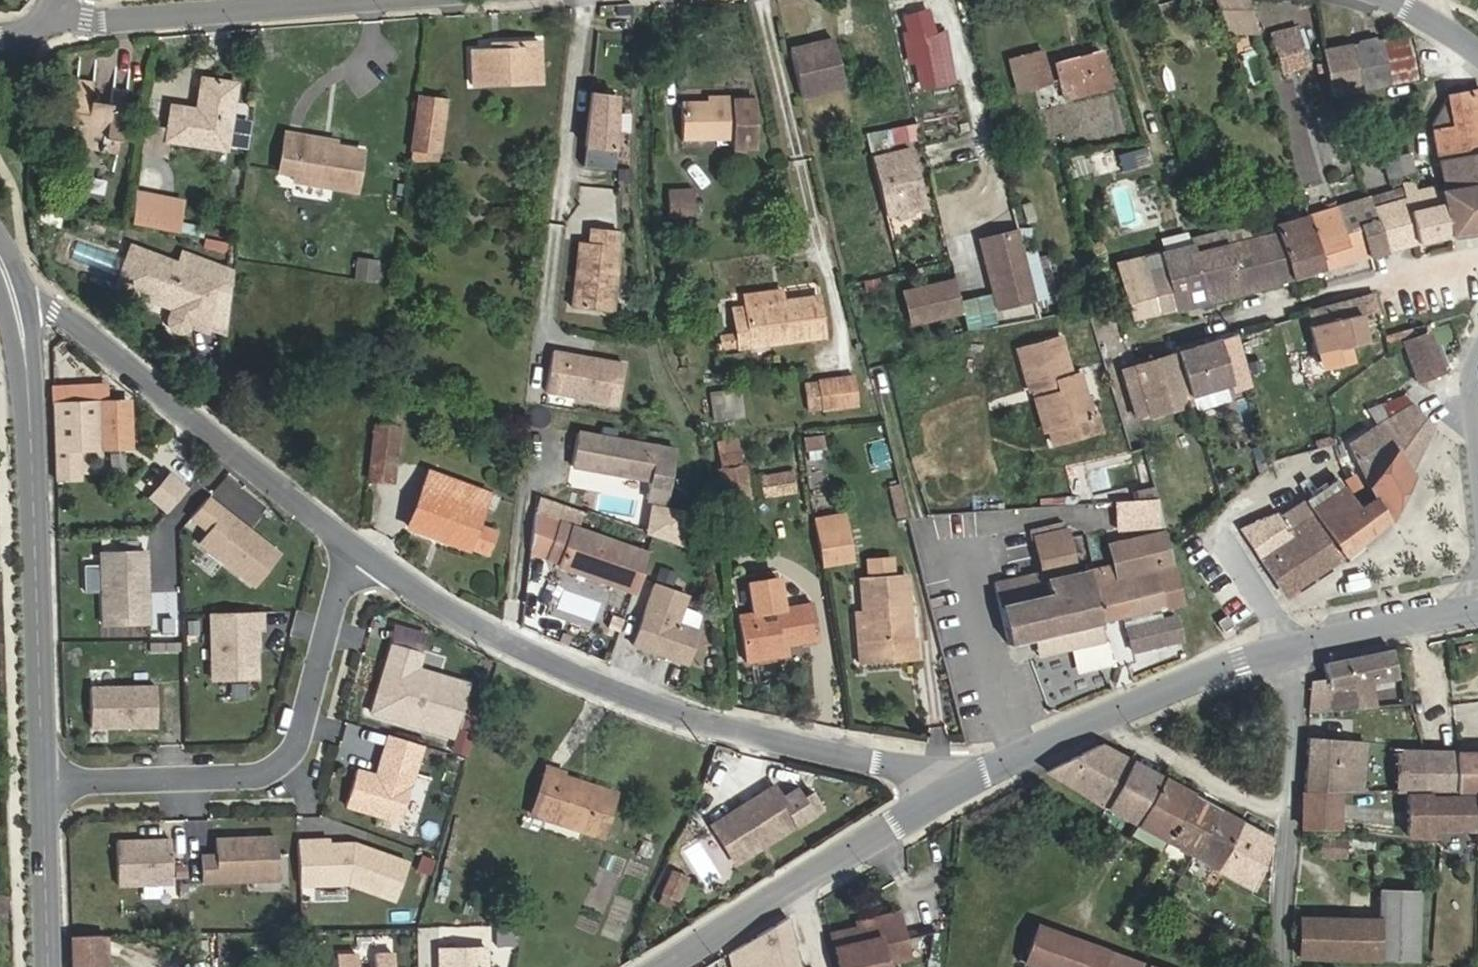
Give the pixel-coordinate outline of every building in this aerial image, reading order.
[(1222,31),(1255,31),(1246,0),(1214,0),(1222,31)] [(943,78),(927,12),(906,17),(911,32),(906,33),(912,57),(919,56),(926,83),(943,78)] [(1389,84),(1419,78),(1410,32),(1380,39),(1389,84)] [(933,36),(936,52),(946,49),(942,34),(933,36)] [(539,37),(502,39),(502,46),(491,47),(471,48),(473,81),(540,78),(539,37)] [(800,97),(842,86),(831,39),(788,49),(800,97)] [(1276,44),(1282,68),(1303,63),(1297,39),(1276,44)] [(1380,39),(1353,44),(1362,89),(1389,84),(1380,39)] [(1353,44),(1320,51),(1330,95),(1362,89),(1353,44)] [(936,52),(943,78),(953,76),(946,49),(936,52)] [(1063,67),(1068,85),(1081,82),(1087,102),(1123,93),(1111,55),(1063,67)] [(1019,66),(1027,97),(1058,88),(1050,58),(1019,66)] [(104,99),(83,97),(86,76),(70,74),(60,141),(112,148),(121,86),(106,84),(104,99)] [(220,148),(230,82),(195,77),(191,110),(166,106),(161,139),(220,148)] [(1068,85),(1074,106),(1087,102),(1081,82),(1068,85)] [(615,146),(616,91),(592,88),(586,143),(615,146)] [(1431,125),(1438,160),(1477,153),(1477,92),(1447,98),(1431,125)] [(756,96),(732,98),(735,137),(735,144),(759,142),(756,96)] [(679,139),(735,137),(732,98),(677,101),(679,139)] [(436,154),(442,104),(417,101),(410,151),(436,154)] [(922,138),(917,120),(894,126),(898,144),(922,138)] [(1407,152),(1402,133),(1376,139),(1381,158),(1407,152)] [(358,154),(329,149),(298,143),(299,137),(282,134),(276,171),(293,174),(292,180),(351,192),(358,154)] [(329,149),(330,142),(299,137),(298,143),(329,149)] [(911,149),(873,158),(887,215),(925,205),(911,149)] [(1150,150),(1119,159),(1117,152),(1086,161),(1092,180),(1121,172),(1122,175),(1154,165),(1150,150)] [(1381,158),(1387,184),(1400,181),(1409,179),(1412,189),(1433,184),(1428,167),(1411,170),(1407,152),(1381,158)] [(1438,160),(1442,177),(1462,173),(1464,186),(1477,184),(1477,153),(1438,160)] [(1442,177),(1444,189),(1440,190),(1443,208),(1467,205),(1476,203),(1476,208),(1477,208),(1477,184),(1464,186),(1462,173),(1442,177)] [(1433,184),(1412,189),(1409,179),(1400,181),(1404,198),(1379,204),(1378,200),(1369,202),(1384,253),(1449,234),(1443,208),(1440,190),(1435,191),(1433,184)] [(692,216),(691,189),(665,190),(667,217),(692,216)] [(171,232),(174,197),(139,194),(136,224),(171,232)] [(1384,253),(1369,202),(1367,196),(1335,205),(1343,232),(1360,228),(1368,257),(1384,253)] [(181,234),(184,198),(174,197),(171,232),(181,234)] [(1476,203),(1467,205),(1472,232),(1477,231),(1477,208),(1476,208),(1476,203)] [(1360,228),(1343,232),(1335,205),(1306,213),(1322,270),(1368,257),(1360,228)] [(1472,232),(1467,205),(1443,208),(1449,234),(1472,232)] [(1322,270),(1306,213),(1274,222),(1291,279),(1322,270)] [(1291,279),(1274,222),(1266,224),(1268,231),(1249,237),(1264,286),(1291,279)] [(1266,224),(1247,230),(1249,237),(1268,231),(1266,224)] [(577,283),(574,307),(614,311),(621,245),(618,245),(620,230),(592,227),(591,242),(581,241),(577,276),(581,277),(580,284),(577,283)] [(1247,230),(1225,236),(1227,242),(1249,237),(1247,230)] [(1040,296),(1022,231),(986,241),(1000,293),(1004,306),(1040,296)] [(1173,309),(1241,294),(1241,293),(1227,242),(1225,236),(1223,232),(1188,242),(1189,247),(1159,255),(1173,309)] [(1249,237),(1227,242),(1241,293),(1264,286),(1249,237)] [(185,326),(205,334),(224,283),(131,248),(116,286),(174,309),(169,324),(171,329),(176,332),(181,331),(183,329),(185,326)] [(1173,309),(1159,255),(1116,265),(1131,318),(1173,309)] [(375,282),(377,262),(357,260),(355,280),(375,282)] [(963,303),(958,280),(919,290),(927,321),(966,312),(963,303)] [(927,321),(919,290),(907,293),(915,325),(927,321)] [(1009,324),(1004,306),(1000,293),(963,303),(966,312),(971,331),(1009,324)] [(1365,341),(1361,315),(1378,312),(1373,295),(1307,310),(1319,352),(1365,341)] [(770,296),(726,304),(730,332),(743,330),(740,315),(778,309),(777,303),(771,304),(770,296)] [(819,337),(812,298),(777,303),(778,309),(740,315),(743,330),(730,332),(734,351),(819,337)] [(1404,342),(1418,381),(1441,371),(1427,333),(1404,342)] [(1043,397),(1037,399),(1046,429),(1089,418),(1079,377),(1070,378),(1060,339),(1018,352),(1027,391),(1041,388),(1043,397)] [(1229,386),(1216,343),(1176,355),(1189,398),(1229,386)] [(619,396),(624,357),(551,348),(547,388),(619,396)] [(1315,351),(1283,359),(1288,385),(1320,378),(1315,351)] [(1186,405),(1172,355),(1121,369),(1135,419),(1186,405)] [(854,403),(851,376),(816,380),(818,394),(819,407),(854,403)] [(818,394),(816,380),(801,381),(803,396),(818,394)] [(129,402),(106,403),(105,385),(53,388),(54,448),(131,446),(130,405),(129,402)] [(747,419),(743,391),(712,395),(715,423),(747,419)] [(819,407),(818,394),(803,396),(805,408),(819,407)] [(1412,404),(1403,395),(1380,404),(1388,420),(1412,404)] [(1357,483),(1344,491),(1343,492),(1351,506),(1371,493),(1387,520),(1387,521),(1434,428),(1412,404),(1388,420),(1348,444),(1353,459),(1339,469),(1343,478),(1352,472),(1357,483)] [(381,406),(379,425),(375,424),(368,481),(391,484),(401,408),(381,406)] [(1099,433),(1094,417),(1089,418),(1046,429),(1051,445),(1099,433)] [(664,503),(675,452),(578,430),(571,463),(648,480),(644,499),(664,503)] [(823,433),(802,435),(803,449),(825,447),(823,433)] [(760,525),(752,469),(724,472),(732,528),(760,525)] [(1343,478),(1338,481),(1344,491),(1357,483),(1352,472),(1343,478)] [(800,493),(797,473),(762,478),(765,498),(800,493)] [(455,477),(447,474),(445,480),(430,474),(408,529),(484,557),(491,535),(472,528),(485,495),(454,483),(455,477)] [(1351,506),(1343,492),(1339,488),(1307,508),(1311,514),(1341,557),(1387,520),(1371,493),(1351,506)] [(281,552),(208,496),(188,519),(207,533),(198,545),(254,587),(281,552)] [(1118,532),(1164,528),(1156,501),(1111,505),(1118,532)] [(1287,530),(1311,514),(1307,508),(1302,501),(1277,516),(1287,530)] [(1240,530),(1284,595),(1341,557),(1311,514),(1287,530),(1277,516),(1276,515),(1240,530)] [(547,560),(560,526),(532,515),(526,552),(547,560)] [(647,559),(632,553),(560,526),(547,560),(560,566),(559,568),(617,590),(632,595),(647,559)] [(1041,573),(990,585),(1005,646),(1035,638),(1099,622),(1119,618),(1129,652),(1176,641),(1170,617),(1156,620),(1153,609),(1181,603),(1165,531),(1106,543),(1111,564),(1076,573),(1064,530),(1032,538),(1041,573)] [(824,569),(855,564),(850,532),(818,536),(824,569)] [(1187,532),(1179,535),(1184,549),(1192,546),(1187,532)] [(149,623),(147,552),(101,553),(103,625),(149,623)] [(906,578),(861,582),(865,615),(871,665),(916,659),(906,578)] [(782,609),(779,580),(749,583),(752,613),(739,614),(743,649),(782,645),(819,641),(815,606),(782,609)] [(696,637),(675,629),(686,601),(653,588),(629,649),(683,670),(696,637)] [(260,678),(258,629),(264,629),(264,611),(213,613),(215,679),(260,678)] [(865,615),(856,616),(860,666),(871,665),(865,615)] [(1040,656),(1104,640),(1099,622),(1035,638),(1040,656)] [(179,640),(147,641),(148,653),(179,652),(179,640)] [(783,658),(782,645),(743,649),(743,662),(783,658)] [(1075,651),(1078,669),(1107,665),(1104,646),(1075,651)] [(391,661),(375,713),(454,737),(470,685),(420,670),(424,656),(396,647),(391,661)] [(1134,653),(1136,665),(1164,659),(1161,647),(1134,653)] [(1350,682),(1329,686),(1328,678),(1313,681),(1310,712),(1376,706),(1372,681),(1396,676),(1392,649),(1345,658),(1350,682)] [(1345,658),(1324,663),(1328,678),(1329,686),(1350,682),(1345,658)] [(158,726),(156,686),(91,688),(92,728),(158,726)] [(1409,703),(1418,702),(1416,690),(1406,691),(1409,703)] [(1399,691),(1399,704),(1409,703),(1406,691),(1399,691)] [(1338,793),(1359,793),(1363,793),(1363,738),(1307,737),(1303,793),(1304,792),(1338,793)] [(401,822),(423,749),(389,738),(377,775),(358,769),(347,805),(401,822)] [(1130,762),(1099,745),(1046,771),(1105,805),(1130,762)] [(1454,754),(1423,753),(1421,790),(1454,790),(1454,754)] [(1477,791),(1477,754),(1454,754),(1454,790),(1477,791)] [(1136,823),(1162,779),(1130,762),(1105,805),(1136,823)] [(614,794),(588,786),(586,792),(577,789),(579,783),(547,773),(534,816),(601,836),(614,794)] [(1166,840),(1190,794),(1162,779),(1136,823),(1166,840)] [(577,789),(586,792),(588,786),(579,783),(577,789)] [(773,788),(713,825),(736,862),(796,825),(781,800),(773,788)] [(796,825),(822,809),(811,792),(801,799),(795,790),(781,800),(796,825)] [(1338,829),(1338,793),(1304,792),(1302,828),(1338,829)] [(1429,796),(1429,793),(1408,793),(1407,836),(1428,836),(1428,832),(1477,831),(1477,796),(1429,796)] [(1190,854),(1215,808),(1190,794),(1166,840),(1190,854)] [(1190,854),(1216,869),(1240,822),(1215,808),(1190,854)] [(1216,869),(1215,871),(1251,891),(1271,838),(1240,822),(1216,869)] [(278,879),(276,836),(217,838),(218,854),(203,855),(204,882),(278,879)] [(394,900),(407,863),(352,843),(330,844),(330,839),(299,841),(301,885),(349,883),(394,900)] [(1345,857),(1345,841),(1321,839),(1320,855),(1345,857)] [(178,840),(119,842),(121,890),(180,888),(178,840)] [(1190,854),(1166,840),(1158,855),(1182,869),(1190,854)] [(641,896),(642,869),(600,866),(599,894),(641,896)] [(678,899),(688,874),(672,867),(662,892),(678,899)] [(1418,889),(1378,887),(1376,921),(1375,959),(1374,961),(1414,963),(1418,889)] [(10,919),(10,902),(0,901),(0,918),(10,919)] [(853,921),(854,927),(858,943),(834,948),(838,966),(884,966),(880,947),(902,942),(894,911),(853,921)] [(1129,932),(1136,920),(1127,915),(1121,928),(1129,932)] [(1298,956),(1325,957),(1327,919),(1300,919),(1300,920),(1295,920),(1295,928),(1299,928),(1298,956)] [(1325,957),(1348,958),(1350,920),(1327,919),(1325,957)] [(733,966),(800,966),(787,920),(729,953),(733,966)] [(1348,958),(1375,959),(1376,921),(1350,920),(1348,958)] [(1039,926),(1027,955),(1022,953),(1019,961),(1030,965),(1035,966),(1147,966),(1039,926)] [(854,927),(830,933),(834,948),(858,943),(854,927)] [(105,935),(69,934),(68,966),(104,966),(105,935)] [(1221,951),(1224,938),(1211,935),(1209,949),(1221,951)] [(884,966),(907,961),(902,942),(880,947),(884,966)] [(488,948),(446,948),(440,948),(440,966),(488,966),(488,948)] [(359,955),(341,955),(341,966),(359,966),(359,955)] [(395,955),(378,955),(378,966),(396,966),(395,955)]
